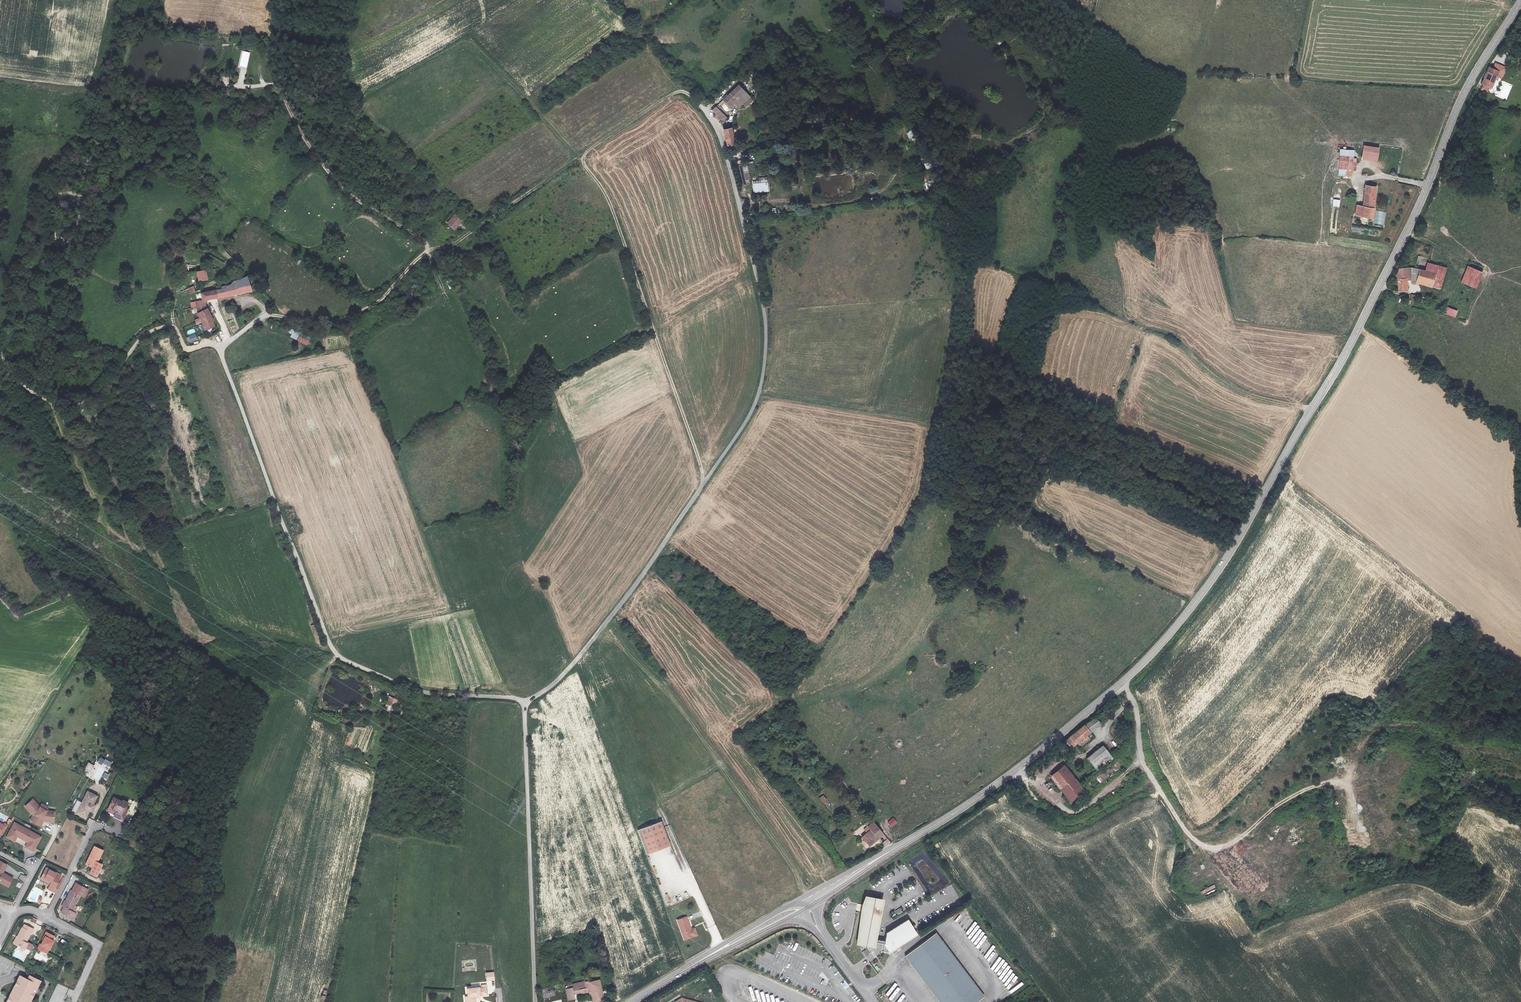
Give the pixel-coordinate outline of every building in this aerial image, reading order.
[(239,67),(247,68),(249,52),(241,52),(239,67)] [(1499,81),(1503,72),(1493,68),(1491,73),(1486,72),(1482,84),(1483,85),(1481,90),(1487,92),(1489,87),(1491,88),(1494,79),(1499,81)] [(753,98),(739,83),(722,98),(729,105),(732,101),(736,106),(741,102),(745,106),(753,98)] [(235,90),(221,88),(220,94),(234,97),(235,90)] [(711,109),(720,118),(723,120),(726,117),(715,105),(711,109)] [(723,129),(726,144),(735,142),(731,126),(723,129)] [(910,140),(917,138),(914,130),(907,132),(910,140)] [(1382,146),(1363,143),(1361,158),(1379,161),(1382,146)] [(750,172),(755,171),(755,162),(742,163),(742,160),(737,161),(739,185),(747,184),(746,179),(750,179),(750,172)] [(1338,169),(1345,170),(1350,170),(1354,170),(1355,162),(1339,160),(1338,169)] [(753,181),(754,194),(769,193),(768,177),(759,177),(759,181),(753,181)] [(1362,206),(1361,216),(1372,217),(1376,186),(1365,185),(1362,206)] [(1354,215),(1361,216),(1362,206),(1356,205),(1354,215)] [(1383,227),(1387,213),(1377,210),(1373,225),(1383,227)] [(447,224),(453,229),(461,221),(455,216),(447,224)] [(1428,264),(1425,271),(1436,275),(1437,273),(1438,268),(1428,264)] [(1483,272),(1469,267),(1463,282),(1477,287),(1483,272)] [(1414,268),(1399,269),(1398,292),(1408,292),(1408,280),(1414,280),(1414,268)] [(1432,287),(1436,275),(1425,271),(1421,270),(1418,280),(1426,283),(1425,286),(1432,287)] [(208,279),(207,271),(198,273),(200,281),(208,279)] [(1436,275),(1432,287),(1439,290),(1444,275),(1437,273),(1436,275)] [(223,289),(202,294),(204,301),(217,298),(252,291),(248,277),(242,280),(235,281),(232,285),(222,287),(223,289)] [(205,302),(196,303),(198,314),(206,332),(216,328),(209,309),(207,310),(205,302)] [(1454,318),(1457,312),(1447,307),(1444,314),(1454,318)] [(290,329),(288,333),(291,334),(290,338),(307,345),(310,337),(290,329)] [(195,334),(186,337),(188,343),(198,340),(195,334)] [(398,700),(390,695),(383,710),(389,711),(391,706),(396,705),(398,700)] [(1064,753),(1099,725),(1094,719),(1091,723),(1084,726),(1064,741),(1066,744),(1060,748),(1064,753)] [(1103,745),(1087,758),(1097,770),(1113,758),(1103,745)] [(100,757),(98,762),(110,768),(112,763),(100,757)] [(1094,772),(1097,770),(1087,758),(1071,771),(1081,783),(1094,772)] [(1115,772),(1121,767),(1118,762),(1111,766),(1115,772)] [(91,771),(93,765),(88,763),(85,769),(91,771)] [(1079,790),(1061,765),(1049,777),(1068,801),(1079,790)] [(94,777),(99,779),(104,770),(98,767),(94,777)] [(1100,784),(1109,775),(1106,771),(1097,779),(1100,784)] [(84,809),(87,810),(87,808),(90,809),(93,801),(91,800),(95,792),(87,788),(75,811),(81,814),(84,809)] [(114,797),(109,806),(115,810),(113,813),(113,814),(123,819),(124,817),(121,816),(128,802),(122,799),(121,800),(114,797)] [(41,806),(34,799),(26,805),(34,814),(31,820),(42,825),(45,820),(46,818),(48,819),(48,820),(55,821),(56,811),(48,810),(41,806)] [(893,818),(888,823),(892,827),(897,823),(893,818)] [(39,837),(13,823),(5,837),(13,841),(15,836),(16,834),(27,840),(26,842),(24,847),(31,851),(39,837)] [(663,823),(639,832),(647,855),(671,847),(663,823)] [(871,831),(862,838),(869,846),(883,835),(873,823),(868,828),(871,831)] [(16,834),(15,836),(26,842),(27,840),(16,834)] [(93,864),(101,846),(92,841),(83,860),(93,864)] [(0,862),(0,883),(6,887),(11,878),(1,873),(5,865),(0,862)] [(50,879),(47,884),(55,888),(63,873),(46,864),(40,874),(50,879)] [(28,899),(40,904),(43,897),(40,896),(43,890),(33,886),(28,899)] [(72,909),(81,893),(72,888),(63,904),(72,909)] [(874,949),(883,900),(865,897),(863,905),(861,907),(860,909),(859,912),(860,914),(861,916),(855,948),(864,949),(869,954),(874,949)] [(687,919),(678,922),(685,941),(694,938),(692,931),(687,919)] [(916,935),(907,921),(887,932),(884,945),(889,953),(916,935)] [(26,937),(32,927),(23,922),(13,941),(24,947),(28,939),(26,937)] [(50,936),(52,938),(54,933),(44,929),(33,951),(41,955),(50,936)] [(978,1000),(984,995),(936,935),(907,958),(942,1001),(976,1001),(978,1000)] [(486,981),(495,981),(494,972),(486,973),(486,981)] [(42,985),(34,981),(31,986),(19,979),(7,1001),(33,1001),(42,985)] [(602,1001),(600,993),(603,993),(600,980),(591,982),(591,980),(572,984),(574,992),(581,990),(582,995),(588,993),(588,989),(591,989),(593,1001),(596,1001),(602,1001)] [(845,980),(840,983),(845,990),(850,986),(845,980)] [(469,987),(470,995),(467,996),(468,1001),(470,1001),(476,1001),(475,995),(489,993),(488,986),(481,987),(481,986),(469,987)] [(476,1001),(478,1001),(478,996),(490,995),(489,993),(475,995),(476,1001)]
